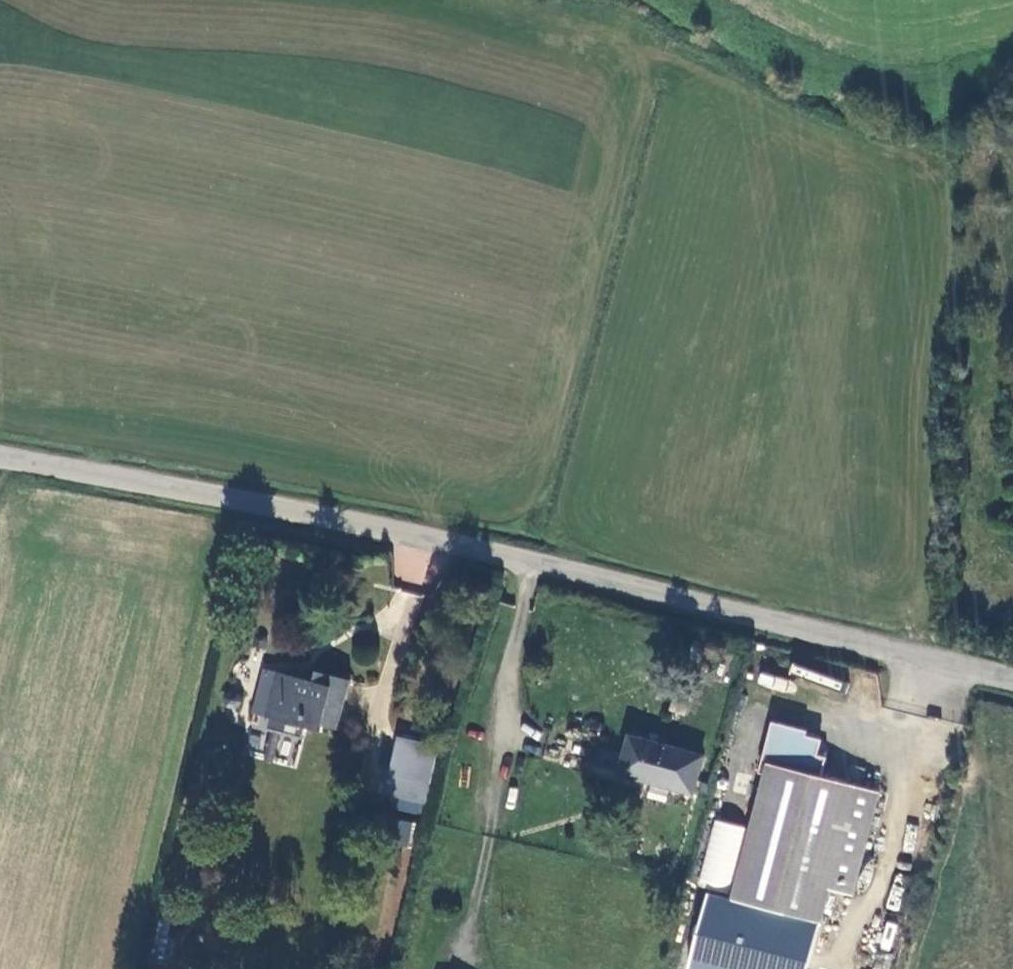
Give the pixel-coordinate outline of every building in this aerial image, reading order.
[(283,720),(281,726),(313,734),(315,728),(329,731),(341,682),(308,674),(306,683),(272,675),(262,714),(283,720)] [(856,819),(880,825),(889,789),(830,773),(835,753),(827,753),(820,749),(815,742),(813,735),(814,727),(787,720),(743,897),(830,921),(839,887),(856,819)] [(697,790),(707,752),(633,733),(623,770),(697,790)] [(401,734),(386,794),(425,804),(440,744),(401,734)] [(394,843),(410,846),(415,822),(398,819),(394,843)] [(839,887),(863,894),(880,825),(856,819),(839,887)]
